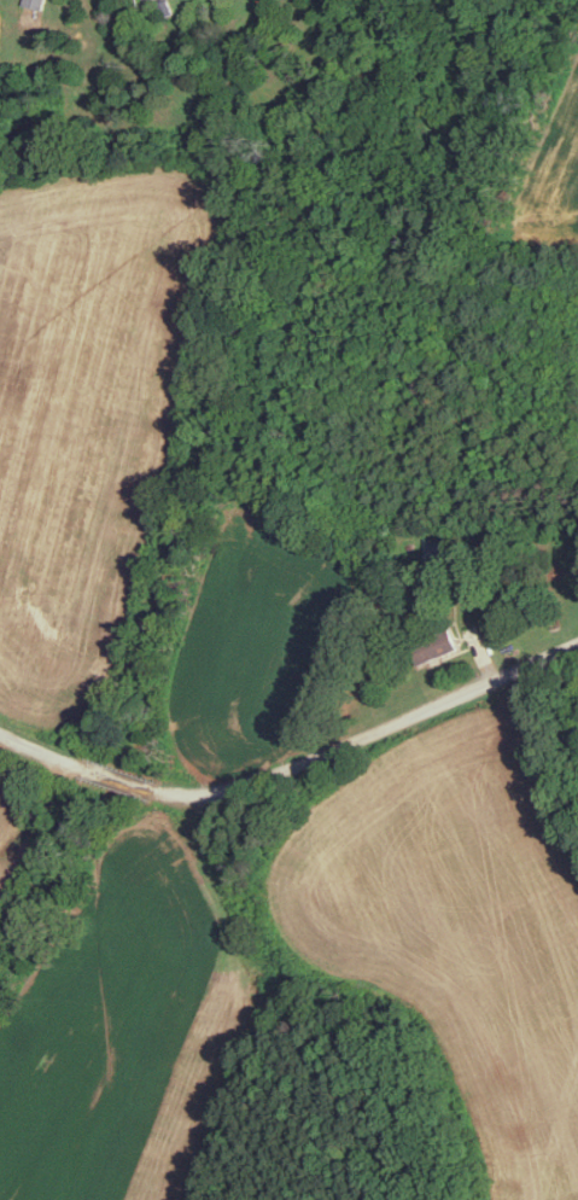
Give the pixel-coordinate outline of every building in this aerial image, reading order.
[(426,644),(429,657),(460,651),(458,638),(426,644)]
